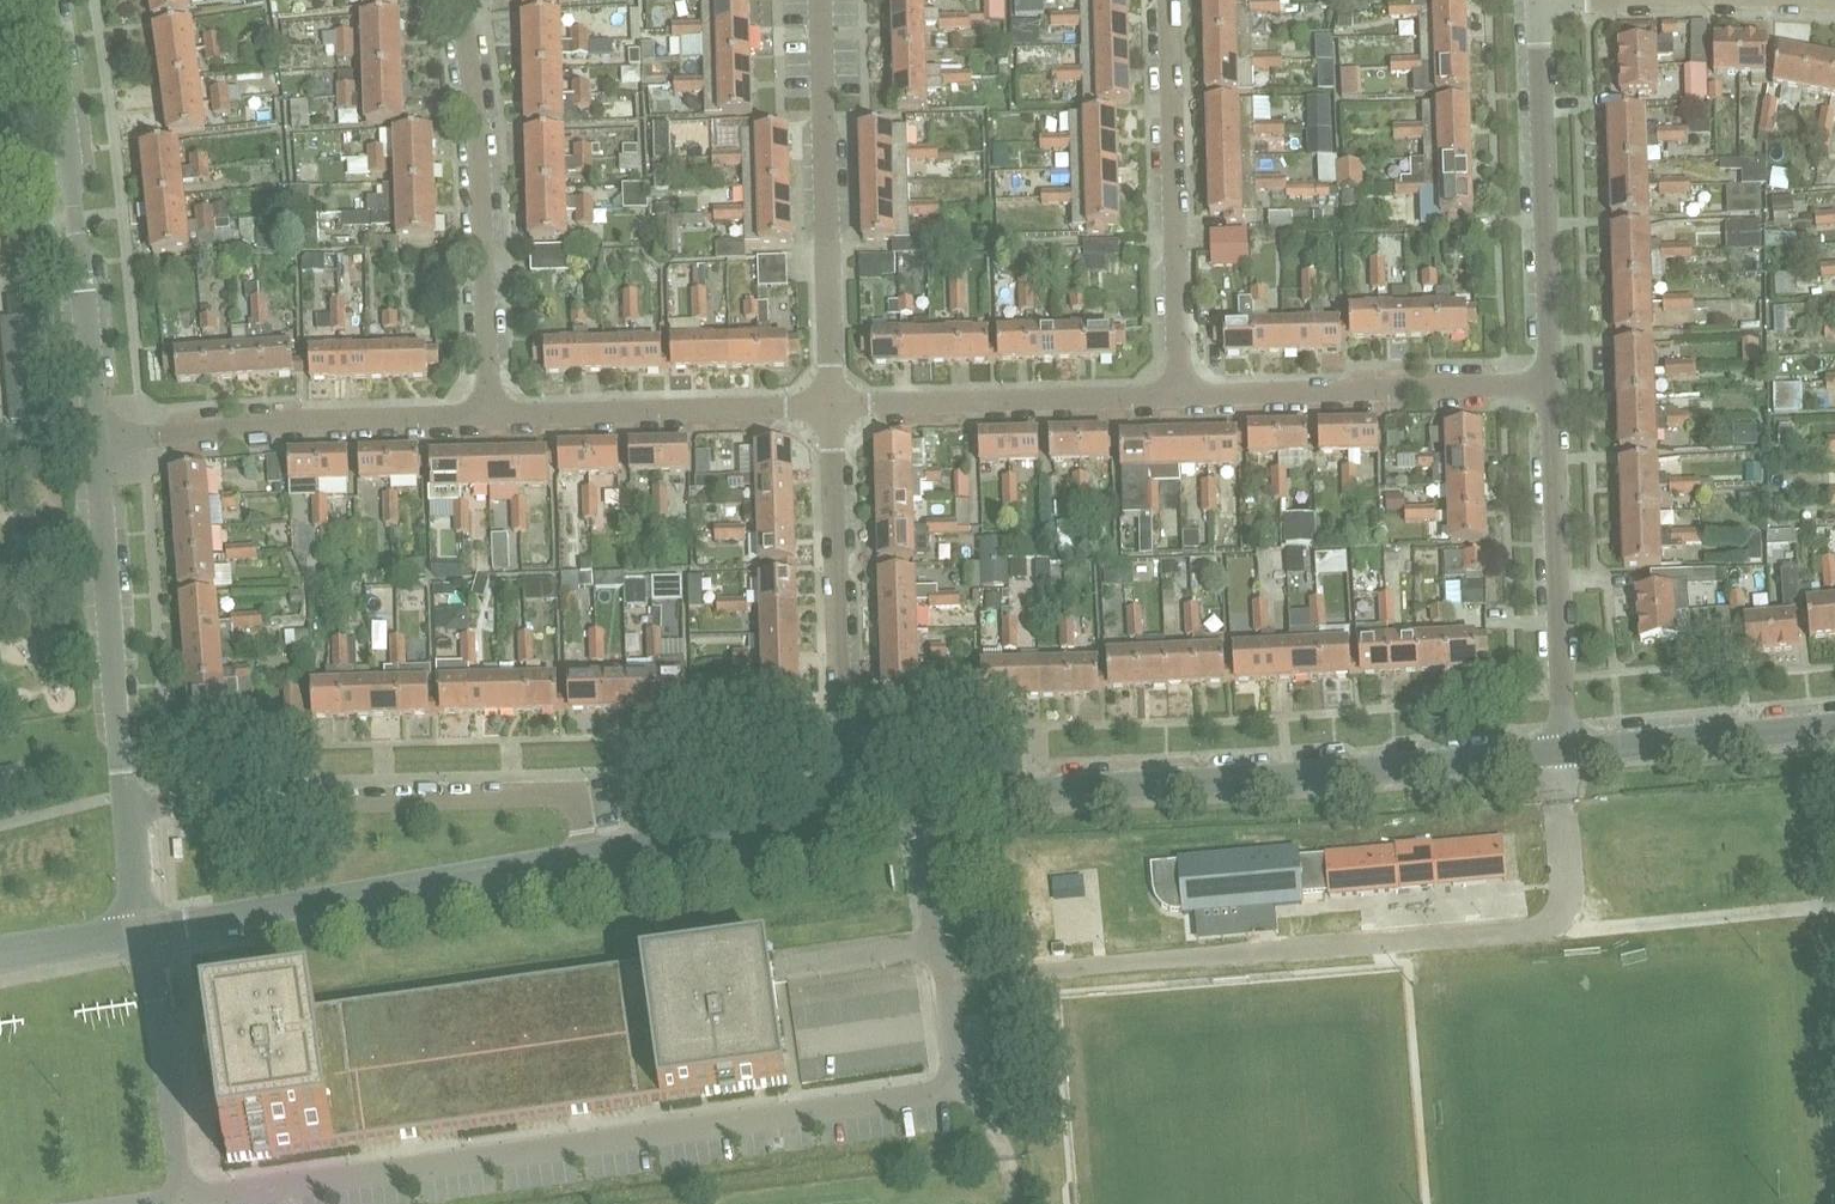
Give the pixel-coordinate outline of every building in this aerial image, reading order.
[(155,20),(191,14),(189,4),(205,2),(204,0),(151,0),(155,20)] [(524,8),(560,2),(559,0),(523,0),(524,8)] [(893,25),(925,24),(940,23),(970,22),(969,17),(940,18),(940,13),(925,13),(924,0),(893,0),(893,25)] [(1040,17),(1045,17),(1044,0),(1016,0),(1016,18),(1040,17)] [(1054,22),(1127,20),(1126,0),(1083,0),(1083,14),(1054,15),(1054,22)] [(1265,1),(1250,2),(1250,0),(1203,0),(1203,9),(1250,8),(1250,14),(1265,13),(1265,1)] [(1413,5),(1404,5),(1404,17),(1419,17),(1419,11),(1466,9),(1465,0),(1413,0),(1413,5)] [(1290,1),(1265,1),(1265,13),(1280,13),(1280,7),(1290,7),(1290,1)] [(1369,1),(1352,1),(1352,13),(1369,12),(1369,1)] [(673,33),(750,30),(749,2),(702,3),(703,26),(672,27),(673,33)] [(1389,18),(1404,17),(1404,5),(1389,6),(1389,18)] [(1250,8),(1203,9),(1204,37),(1251,35),(1250,14),(1250,8)] [(1466,37),(1466,9),(1419,11),(1419,17),(1419,39),(1466,37)] [(1353,14),(1338,14),(1338,29),(1354,29),(1353,14)] [(561,43),(561,16),(525,17),(526,45),(561,43)] [(364,18),(365,45),(401,44),(400,17),(364,18)] [(1128,47),(1127,20),(1054,22),(1055,29),(1084,28),(1084,48),(1128,47)] [(970,32),(970,30),(970,22),(940,23),(940,33),(947,32),(970,32)] [(1707,64),(1707,22),(1691,22),(1691,65),(1707,64)] [(1678,35),(1678,23),(1663,23),(1663,35),(1678,35)] [(893,25),(894,53),(926,52),(926,40),(925,24),(893,25)] [(193,39),(191,25),(156,29),(160,55),(195,51),(193,39)] [(571,43),(589,43),(589,30),(571,30),(571,43)] [(751,58),(750,30),(673,33),(673,45),(683,44),(683,61),(704,60),(751,58)] [(324,46),(336,46),(354,46),(354,32),(324,33),(324,46)] [(1204,37),(1205,64),(1252,63),(1252,69),(1266,69),(1266,57),(1251,57),(1251,35),(1204,37)] [(1738,76),(1739,35),(1714,35),(1714,39),(1708,39),(1708,48),(1714,48),(1713,76),(1738,76)] [(1765,36),(1739,35),(1738,76),(1750,76),(1750,81),(1764,81),(1765,48),(1765,36)] [(205,38),(206,49),(223,48),(222,36),(205,38)] [(1467,65),(1466,37),(1419,39),(1420,60),(1406,61),(1406,73),(1415,73),(1421,72),(1420,66),(1467,65)] [(1620,67),(1656,66),(1655,39),(1619,40),(1620,67)] [(561,43),(526,45),(526,70),(562,69),(562,56),(590,56),(589,43),(571,43),(561,43)] [(602,43),(603,55),(613,55),(613,43),(602,43)] [(402,69),(401,44),(365,45),(366,70),(402,69)] [(641,44),(641,47),(642,62),(655,61),(655,44),(641,44)] [(354,46),(336,46),(336,59),(354,58),(354,46)] [(1056,76),(1128,74),(1128,47),(1084,48),(1085,68),(1056,68),(1056,76)] [(224,60),(223,48),(206,49),(208,62),(224,60)] [(1773,84),(1802,89),(1809,53),(1780,48),(1773,84)] [(160,55),(163,82),(199,77),(195,51),(160,55)] [(640,51),(629,51),(630,66),(641,65),(640,51)] [(895,82),(927,81),(971,80),(971,72),(942,73),(942,69),(927,69),(926,52),(894,53),(895,82)] [(1318,62),(1333,62),(1333,53),(1316,53),(1316,62),(1318,62)] [(1809,53),(1802,89),(1823,93),(1832,95),(1834,77),(1834,58),(1809,53)] [(1266,57),(1266,69),(1282,68),(1281,56),(1266,57)] [(751,86),(751,58),(704,60),(704,81),(679,82),(675,82),(675,89),(751,86)] [(1391,73),(1406,73),(1406,61),(1390,61),(1391,73)] [(1009,62),(1000,62),(1000,78),(1010,78),(1009,62)] [(1333,62),(1318,62),(1319,91),(1334,90),(1333,62)] [(1252,63),(1205,64),(1206,93),(1252,92),(1252,69),(1252,63)] [(1421,95),(1468,93),(1467,65),(1420,66),(1421,72),(1421,95)] [(1635,91),(1657,91),(1656,66),(1620,67),(1621,92),(1624,91),(1624,93),(1635,93),(1635,91)] [(366,70),(367,98),(403,96),(402,69),(366,70)] [(526,70),(527,97),(563,96),(562,82),(562,69),(526,70)] [(1129,101),(1128,74),(1056,76),(1056,83),(1085,82),(1085,102),(1097,102),(1129,101)] [(202,104),(199,77),(163,82),(167,108),(202,104)] [(981,79),(971,80),(927,81),(895,82),(896,110),(928,109),(927,92),(945,92),(945,87),(972,86),(981,85),(981,79)] [(574,84),(574,96),(591,95),(590,83),(574,84)] [(595,83),(595,94),(610,94),(610,83),(595,83)] [(337,85),(338,98),(356,98),(356,85),(337,85)] [(705,115),(752,114),(751,86),(675,89),(675,95),(705,94),(705,115)] [(240,87),(228,89),(230,101),(241,100),(240,87)] [(1723,87),(1709,87),(1709,101),(1722,102),(1723,87)] [(211,91),(213,103),(230,101),(228,89),(211,91)] [(404,122),(403,96),(367,98),(356,98),(338,98),(338,111),(367,111),(368,123),(404,122)] [(563,123),(563,96),(527,97),(528,124),(563,123)] [(591,108),(591,96),(573,96),(573,108),(591,108)] [(1330,98),(1307,99),(1308,131),(1331,130),(1330,98)] [(231,114),(230,101),(213,103),(214,116),(231,114)] [(309,101),(291,102),(292,130),(311,129),(309,101)] [(1268,135),(1268,123),(1253,124),(1253,101),(1206,102),(1207,131),(1254,130),(1254,136),(1268,135)] [(1765,102),(1762,117),(1777,120),(1779,105),(1765,102)] [(1408,127),(1408,139),(1423,139),(1423,133),(1469,131),(1468,103),(1422,104),(1422,127),(1408,127)] [(206,131),(202,104),(167,108),(171,135),(206,131)] [(1660,123),(1646,124),(1645,110),(1608,111),(1609,137),(1646,136),(1658,136),(1658,128),(1660,128),(1660,123)] [(1819,126),(1833,128),(1834,120),(1834,113),(1822,111),(1819,126)] [(1043,143),(1117,141),(1116,113),(1072,114),(1073,135),(1043,136),(1043,143)] [(1762,117),(1760,132),(1774,135),(1777,120),(1762,117)] [(712,161),(790,159),(789,130),(774,130),(774,122),(757,123),(757,131),(742,131),(742,154),(712,155),(712,161)] [(1268,123),(1268,135),(1283,135),(1283,123),(1268,123)] [(1688,123),(1688,127),(1688,135),(1709,135),(1709,123),(1688,123)] [(670,124),(654,125),(654,131),(655,161),(671,161),(670,124)] [(1819,126),(1815,148),(1830,150),(1833,128),(1819,126)] [(907,127),(860,128),(861,157),(894,157),(954,156),(954,152),(937,152),(937,147),(907,148),(907,127)] [(1393,140),(1408,139),(1408,127),(1393,128),(1393,140)] [(1688,141),(1688,135),(1688,127),(1673,128),(1673,142),(1688,141)] [(1673,142),(1673,128),(1660,128),(1658,128),(1658,136),(1659,143),(1673,142)] [(1254,157),(1254,136),(1254,130),(1207,131),(1208,159),(1254,157)] [(432,131),(396,133),(398,160),(433,158),(432,131)] [(1424,161),(1470,159),(1469,131),(1423,133),(1423,139),(1424,161)] [(564,133),(528,133),(529,160),(565,159),(564,133)] [(1646,136),(1609,137),(1610,163),(1647,162),(1647,150),(1659,150),(1659,143),(1658,136),(1646,136)] [(1118,169),(1117,141),(1043,143),(1043,151),(1073,150),(1074,170),(1118,169)] [(143,148),(146,176),(181,172),(178,144),(143,148)] [(575,159),(593,158),(592,147),(574,147),(575,159)] [(623,147),(623,157),(639,157),(638,147),(623,147)] [(386,160),(386,148),(368,148),(369,160),(386,160)] [(191,157),(192,171),(209,169),(207,155),(191,157)] [(955,163),(954,156),(894,157),(861,157),(862,185),(895,184),(908,184),(908,162),(938,161),(938,163),(955,163)] [(1208,159),(1209,186),(1255,185),(1255,179),(1254,157),(1208,159)] [(434,185),(433,158),(398,160),(399,187),(434,185)] [(575,159),(565,159),(529,160),(530,187),(565,185),(565,174),(593,174),(593,158),(575,159)] [(640,159),(620,159),(620,173),(641,173),(640,159)] [(791,186),(790,159),(712,161),(712,167),(743,166),(743,188),(791,186)] [(1470,159),(1424,161),(1409,161),(1409,179),(1401,179),(1401,183),(1410,183),(1424,182),(1424,188),(1471,187),(1470,159)] [(1743,159),(1720,160),(1720,172),(1742,171),(1742,185),(1766,185),(1766,161),(1743,161),(1743,159)] [(386,172),(386,160),(369,160),(369,173),(386,172)] [(1659,176),(1647,177),(1647,162),(1610,163),(1611,189),(1648,187),(1659,187),(1659,181),(1659,176)] [(669,164),(654,164),(655,190),(670,189),(669,164)] [(1362,164),(1353,164),(1339,164),(1339,192),(1363,191),(1362,164)] [(192,171),(181,172),(146,176),(149,202),(184,198),(183,183),(210,181),(209,169),(192,171)] [(1119,197),(1118,169),(1074,170),(1075,191),(1045,192),(1045,199),(1119,197)] [(1269,179),(1269,191),(1285,190),(1285,187),(1285,186),(1303,186),(1303,178),(1285,178),(1269,179)] [(1269,179),(1255,179),(1255,185),(1209,186),(1209,215),(1225,215),(1225,222),(1241,222),(1241,214),(1256,214),(1255,191),(1269,191),(1269,179)] [(1674,181),(1674,193),(1689,192),(1689,180),(1674,181)] [(1659,187),(1659,193),(1674,193),(1674,181),(1659,181),(1659,187)] [(1472,215),(1471,187),(1424,188),(1424,182),(1410,183),(1410,195),(1425,195),(1425,217),(1440,217),(1441,224),(1457,224),(1457,216),(1472,215)] [(1410,183),(1401,183),(1395,183),(1395,195),(1410,195),(1410,183)] [(908,184),(895,184),(862,185),(863,213),(895,213),(913,213),(939,212),(939,204),(909,205),(908,184)] [(369,215),(400,213),(435,212),(434,185),(399,187),(383,187),(384,198),(368,199),(369,215)] [(566,200),(565,185),(530,187),(530,214),(566,213),(576,213),(594,213),(594,199),(566,200)] [(791,215),(791,186),(743,188),(744,209),(714,210),(714,217),(791,215)] [(310,196),(310,187),(291,188),(292,207),(292,216),(310,215),(310,196)] [(1329,188),(1285,187),(1285,190),(1285,199),(1329,199),(1329,188)] [(1611,189),(1611,215),(1649,214),(1648,187),(1611,189)] [(1359,208),(1360,193),(1343,192),(1343,205),(1342,207),(1359,208)] [(649,195),(625,196),(625,210),(649,210),(649,195)] [(1119,197),(1045,199),(1045,207),(1075,206),(1076,234),(1105,233),(1105,226),(1120,225),(1119,197)] [(1792,197),(1772,199),(1773,214),(1793,212),(1792,197)] [(186,211),(184,198),(149,202),(151,228),(187,224),(215,221),(214,208),(186,211)] [(228,206),(214,207),(216,219),(229,218),(228,206)] [(669,206),(655,207),(656,218),(670,217),(669,206)] [(292,216),(292,207),(284,207),(284,218),(292,218),(292,216)] [(1821,220),(1822,227),(1834,225),(1834,216),(1834,211),(1820,212),(1821,220)] [(435,212),(400,213),(369,215),(344,215),(344,229),(400,228),(401,240),(372,241),(373,250),(434,248),(434,238),(436,238),(435,212)] [(895,213),(863,213),(864,241),(892,240),(892,254),(931,253),(931,239),(910,239),(909,218),(939,217),(939,212),(913,213),(895,213)] [(566,213),(530,214),(531,240),(567,239),(566,213)] [(594,213),(576,213),(577,225),(594,225),(594,213)] [(1292,213),(1268,215),(1269,229),(1293,228),(1292,213)] [(292,218),(294,250),(335,248),(334,237),(325,238),(325,232),(320,232),(319,215),(310,215),(292,216),(292,218)] [(792,242),(791,215),(714,217),(714,223),(744,222),(745,244),(756,244),(792,242)] [(704,217),(667,219),(668,254),(679,254),(678,228),(704,227),(704,221),(704,217)] [(292,218),(284,218),(257,219),(258,251),(294,250),(292,218)] [(187,224),(151,228),(154,254),(190,250),(216,248),(215,231),(231,230),(230,220),(215,221),(187,224)] [(1760,220),(1731,221),(1732,250),(1761,249),(1760,220)] [(1660,238),(1650,239),(1649,228),(1612,229),(1613,253),(1661,252),(1660,245),(1660,238)] [(1212,231),(1212,246),(1212,248),(1212,256),(1234,256),(1235,268),(1249,267),(1247,230),(1212,231)] [(1468,233),(1443,234),(1444,259),(1468,258),(1468,233)] [(1783,234),(1765,234),(1765,249),(1783,249),(1783,234)] [(1120,243),(1086,244),(1086,259),(1120,258),(1120,243)] [(746,259),(745,244),(716,245),(716,259),(746,259)] [(1674,245),(1675,259),(1689,259),(1689,244),(1674,245)] [(1660,245),(1661,252),(1661,259),(1675,259),(1674,245),(1660,245)] [(531,248),(532,255),(532,274),(571,273),(571,247),(531,248)] [(1661,261),(1661,259),(1661,252),(1613,253),(1614,278),(1651,276),(1650,262),(1661,261)] [(325,255),(302,256),(302,273),(326,272),(325,255)] [(788,287),(786,257),(758,258),(759,288),(788,287)] [(860,258),(860,281),(881,280),(881,276),(896,276),(895,257),(860,258)] [(1369,258),(1370,275),(1385,274),(1384,258),(1369,258)] [(693,267),(694,291),(706,290),(705,266),(693,267)] [(1437,273),(1423,273),(1423,289),(1437,289),(1437,273)] [(1302,274),(1302,290),(1317,289),(1317,274),(1302,274)] [(1385,274),(1370,275),(1370,291),(1385,290),(1385,288),(1385,274)] [(1795,275),(1775,276),(1775,297),(1796,296),(1795,275)] [(1652,305),(1651,276),(1614,278),(1615,306),(1652,305)] [(1018,282),(1019,297),(1034,297),(1034,282),(1018,282)] [(950,283),(950,299),(966,298),(965,283),(950,283)] [(251,298),(252,314),(267,313),(266,297),(259,297),(259,287),(258,285),(246,285),(247,299),(251,298)] [(1317,289),(1302,290),(1303,305),(1318,304),(1317,289)] [(692,291),(692,306),(707,306),(707,290),(706,290),(694,291),(692,291)] [(1252,290),(1253,301),(1253,306),(1265,306),(1264,290),(1252,290)] [(1410,338),(1439,337),(1439,303),(1420,303),(1420,290),(1409,290),(1410,309),(1410,338)] [(1476,323),(1475,308),(1454,309),(1453,302),(1451,302),(1451,290),(1439,290),(1439,303),(1439,337),(1467,336),(1467,324),(1476,323)] [(623,293),(623,308),(638,308),(638,293),(623,293)] [(1086,295),(1071,295),(1071,311),(1086,311),(1086,295)] [(1662,297),(1663,311),(1678,311),(1677,296),(1662,297)] [(1678,311),(1693,310),(1692,296),(1677,296),(1678,311)] [(1034,297),(1019,297),(1019,313),(1034,312),(1034,297)] [(966,298),(950,299),(951,314),(966,313),(966,298)] [(51,420),(40,299),(12,301),(14,321),(5,322),(14,423),(51,420)] [(331,301),(331,317),(347,316),(347,301),(331,301)] [(914,301),(899,301),(899,316),(914,315),(914,301)] [(1254,355),(1253,320),(1253,306),(1253,301),(1239,301),(1238,319),(1239,325),(1213,326),(1214,343),(1224,342),(1225,355),(1254,355)] [(899,302),(888,302),(889,315),(899,315),(899,302)] [(746,319),(757,319),(757,304),(745,304),(746,319)] [(772,339),(772,333),(772,327),(769,327),(768,304),(757,304),(757,319),(758,334),(760,368),(789,368),(788,355),(800,355),(799,338),(772,339)] [(1349,339),(1381,338),(1380,304),(1365,304),(1365,311),(1349,311),(1349,339)] [(1392,304),(1380,304),(1381,338),(1410,338),(1410,309),(1392,310),(1392,304)] [(1652,305),(1615,306),(1616,331),(1653,330),(1652,305)] [(211,306),(201,306),(202,332),(217,332),(216,316),(212,317),(211,306)] [(707,306),(692,306),(693,322),(708,322),(707,306)] [(638,308),(623,308),(624,323),(639,323),(638,308)] [(586,309),(572,309),(572,326),(586,325),(586,309)] [(261,329),(265,376),(294,374),(291,339),(273,341),(272,331),(268,327),(267,313),(252,314),(253,329),(261,329)] [(398,314),(383,315),(383,331),(398,331),(398,314)] [(347,316),(331,317),(331,332),(347,332),(347,316)] [(1283,354),(1311,353),(1309,317),(1296,318),(1296,324),(1282,324),(1283,354)] [(1324,317),(1309,317),(1311,353),(1340,352),(1339,322),(1324,323),(1324,317)] [(1254,355),(1283,354),(1282,324),(1267,325),(1267,320),(1253,320),(1254,355)] [(915,329),(901,329),(902,364),(931,364),(930,334),(930,322),(915,322),(915,329)] [(1086,359),(1084,324),(1070,325),(1071,330),(1056,331),(1057,360),(1086,359)] [(1098,324),(1084,324),(1086,359),(1115,358),(1115,345),(1125,345),(1124,329),(1098,329),(1098,324)] [(1040,325),(1027,326),(1028,361),(1057,360),(1056,331),(1041,331),(1040,325)] [(999,362),(1028,361),(1027,326),(1014,326),(1014,332),(998,332),(999,362)] [(959,328),(960,363),(989,362),(988,332),(972,333),(972,327),(959,328)] [(574,329),(575,339),(575,375),(604,374),(604,344),(589,344),(589,328),(574,329)] [(960,363),(959,328),(945,328),(945,334),(930,334),(931,364),(960,363)] [(234,343),(235,350),(236,378),(265,376),(261,329),(253,329),(247,330),(248,342),(234,343)] [(873,365),(902,364),(901,329),(888,330),(888,335),(861,336),(861,352),(873,352),(873,365)] [(729,334),(730,340),(730,369),(760,368),(758,334),(729,334)] [(672,371),(701,370),(700,335),(671,336),(672,371)] [(715,335),(700,335),(701,370),(730,369),(730,340),(715,341),(715,335)] [(604,344),(604,374),(634,373),(632,337),(618,338),(618,343),(604,344)] [(645,337),(632,337),(634,373),(663,372),(662,342),(646,343),(645,337)] [(534,346),(534,363),(546,362),(546,376),(575,375),(575,339),(560,340),(560,345),(534,346)] [(1617,370),(1654,369),(1653,343),(1616,344),(1617,370)] [(219,344),(205,345),(208,380),(236,378),(235,350),(219,351),(219,344)] [(383,351),(369,351),(369,380),(398,379),(397,344),(383,344),(383,351)] [(397,344),(398,379),(427,378),(427,365),(438,365),(438,349),(411,350),(411,344),(397,344)] [(178,382),(208,380),(205,345),(192,346),(192,354),(165,356),(166,371),(177,370),(178,382)] [(311,381),(340,381),(340,345),(325,346),(326,352),(310,352),(311,381)] [(354,345),(340,345),(340,381),(369,380),(369,351),(354,352),(354,345)] [(1666,363),(1666,369),(1666,374),(1680,374),(1680,362),(1666,363)] [(1680,362),(1680,374),(1695,373),(1694,362),(1680,362)] [(1618,397),(1655,395),(1654,375),(1666,374),(1666,369),(1654,369),(1617,370),(1618,397)] [(1826,377),(1826,392),(1834,391),(1834,377),(1826,377)] [(1618,397),(1619,423),(1668,421),(1668,414),(1678,414),(1678,407),(1656,408),(1655,395),(1618,397)] [(1668,421),(1668,428),(1682,428),(1682,413),(1678,414),(1668,414),(1668,421)] [(1696,413),(1682,413),(1682,428),(1697,427),(1696,413)] [(1467,427),(1466,415),(1446,416),(1448,457),(1481,456),(1480,427),(1467,427)] [(1336,426),(1319,426),(1319,455),(1349,454),(1348,419),(1336,419),(1336,426)] [(1359,419),(1348,419),(1349,454),(1378,453),(1377,425),(1360,425),(1359,419)] [(1249,457),(1278,456),(1277,421),(1266,421),(1266,428),(1248,428),(1249,457)] [(1289,421),(1277,421),(1278,456),(1308,455),(1307,427),(1289,427),(1289,421)] [(1668,421),(1619,423),(1620,449),(1657,448),(1656,432),(1668,432),(1668,428),(1668,421)] [(1757,425),(1733,425),(1732,446),(1757,446),(1757,444),(1761,445),(1761,436),(1757,436),(1757,425)] [(1079,461),(1079,426),(1066,427),(1066,433),(1049,434),(1050,462),(1079,461)] [(1091,426),(1079,426),(1079,461),(1109,460),(1108,433),(1091,433),(1091,426)] [(979,464),(1009,463),(1008,428),(996,428),(996,435),(979,436),(979,464)] [(1021,428),(1008,428),(1009,463),(1039,463),(1038,434),(1021,435),(1021,428)] [(1793,429),(1778,429),(1779,446),(1794,445),(1793,429)] [(877,444),(878,472),(911,472),(910,431),(895,431),(896,443),(877,444)] [(1207,435),(1208,468),(1237,467),(1236,434),(1219,435),(1207,435)] [(1398,434),(1386,434),(1386,451),(1399,450),(1398,434)] [(772,435),(757,435),(758,474),(792,473),(791,446),(773,447),(772,435)] [(1207,435),(1178,436),(1179,469),(1208,468),(1207,435)] [(1178,436),(1149,437),(1150,470),(1179,469),(1178,436)] [(671,437),(659,438),(661,473),(690,472),(689,443),(672,444),(671,437)] [(1149,437),(1120,438),(1122,487),(1144,486),(1144,485),(1151,484),(1150,470),(1149,437)] [(661,473),(659,438),(647,439),(648,445),(630,445),(631,474),(661,473)] [(590,475),(589,440),(577,440),(577,447),(559,448),(560,476),(590,475)] [(601,440),(589,440),(590,475),(619,474),(618,446),(601,446),(601,440)] [(361,482),(390,481),(389,445),(377,446),(377,453),(360,453),(361,482)] [(401,445),(389,445),(390,481),(420,480),(419,452),(402,452),(401,445)] [(320,498),(320,483),(319,448),(307,448),(307,454),(291,455),(291,484),(306,484),(306,498),(313,498),(320,498)] [(320,483),(347,483),(349,483),(348,453),(331,454),(331,448),(319,448),(320,483)] [(548,487),(548,453),(518,454),(519,488),(548,487)] [(710,475),(710,469),(709,453),(696,453),(696,475),(710,475)] [(518,454),(489,455),(490,489),(519,488),(518,454)] [(489,455),(460,456),(460,489),(490,489),(489,455)] [(282,456),(268,457),(270,481),(283,480),(282,456)] [(460,489),(460,456),(430,456),(431,490),(460,489)] [(1482,485),(1481,456),(1448,457),(1449,486),(1482,485)] [(1434,457),(1418,457),(1419,471),(1434,471),(1434,457)] [(1621,462),(1622,488),(1658,487),(1671,486),(1671,479),(1671,476),(1658,476),(1658,460),(1621,462)] [(208,498),(206,462),(186,463),(186,471),(173,472),(175,501),(208,498)] [(1342,469),(1342,484),(1358,484),(1357,468),(1342,469)] [(1272,470),(1272,486),(1287,485),(1286,470),(1272,470)] [(942,471),(911,472),(878,472),(879,501),(912,500),(923,500),(923,484),(927,484),(927,485),(942,484),(942,471)] [(792,473),(758,474),(759,504),(793,503),(792,473)] [(968,473),(956,474),(957,483),(968,483),(968,473)] [(1760,475),(1746,475),(1746,485),(1760,485),(1760,475)] [(1073,476),(1074,492),(1088,492),(1088,476),(1073,476)] [(744,477),(695,478),(696,491),(745,490),(744,477)] [(1003,478),(1003,494),(1018,494),(1017,478),(1003,478)] [(1686,493),(1685,479),(1671,479),(1671,486),(1671,494),(1686,493)] [(1686,493),(1700,493),(1700,479),(1685,479),(1686,493)] [(1202,483),(1202,498),(1217,498),(1217,483),(1208,483),(1202,483)] [(1159,484),(1151,484),(1144,485),(1144,486),(1144,500),(1159,500),(1159,484)] [(1358,484),(1342,484),(1343,499),(1358,499),(1358,484)] [(1287,485),(1272,486),(1273,501),(1287,500),(1287,485)] [(1483,514),(1482,485),(1449,486),(1450,515),(1483,514)] [(1622,488),(1622,514),(1659,513),(1658,487),(1622,488)] [(653,488),(654,503),(668,503),(668,488),(653,488)] [(583,490),(583,505),(598,505),(598,490),(583,490)] [(1088,492),(1074,492),(1074,508),(1089,508),(1088,492)] [(744,494),(725,495),(726,507),(744,506),(744,494)] [(1018,494),(1003,494),(1003,510),(1018,510),(1018,494)] [(383,496),(384,511),(399,510),(398,495),(383,496)] [(1759,495),(1740,495),(1741,511),(1759,510),(1759,495)] [(238,496),(222,497),(222,499),(215,500),(216,508),(223,508),(223,512),(239,511),(238,496)] [(175,501),(177,530),(210,527),(208,498),(175,501)] [(320,498),(313,498),(314,513),(328,513),(328,498),(320,498)] [(1217,513),(1217,498),(1202,498),(1202,513),(1217,513)] [(1385,498),(1386,515),(1404,513),(1403,498),(1385,498)] [(913,528),(912,500),(879,501),(880,529),(913,528)] [(1159,514),(1159,500),(1144,500),(1145,515),(1159,514)] [(512,503),(512,518),(527,518),(527,503),(512,503)] [(668,503),(654,503),(654,518),(669,518),(668,503)] [(793,503),(759,504),(745,504),(746,525),(760,524),(760,534),(794,533),(793,503)] [(454,505),(455,520),(470,519),(469,504),(454,505)] [(598,520),(598,505),(583,505),(583,520),(598,520)] [(1435,509),(1420,510),(1420,524),(1436,523),(1435,509)] [(399,510),(384,511),(384,526),(399,525),(399,510)] [(1420,510),(1404,510),(1405,524),(1420,524),(1420,510)] [(314,528),(322,528),(329,527),(328,513),(314,513),(314,528)] [(1660,527),(1659,513),(1622,514),(1623,540),(1672,539),(1672,532),(1672,527),(1660,527)] [(1483,514),(1450,515),(1451,545),(1484,544),(1483,514)] [(1316,515),(1284,516),(1284,544),(1286,544),(1287,550),(1303,549),(1317,549),(1316,515)] [(527,518),(512,518),(512,533),(527,533),(527,518)] [(470,519),(455,520),(455,535),(470,534),(470,519)] [(942,523),(927,523),(928,535),(943,535),(942,523)] [(942,523),(943,535),(958,534),(957,523),(942,523)] [(1077,523),(1057,524),(1058,555),(1079,554),(1077,523)] [(210,527),(177,530),(179,558),(212,555),(210,527)] [(914,559),(913,528),(880,529),(881,560),(914,559)] [(730,529),(715,530),(715,544),(731,543),(730,529)] [(746,529),(730,529),(731,543),(746,542),(746,529)] [(1672,532),(1672,539),(1673,546),(1682,546),(1688,545),(1687,531),(1672,532)] [(1702,531),(1687,531),(1688,545),(1703,545),(1702,531)] [(1811,532),(1811,543),(1826,542),(1826,532),(1811,532)] [(761,564),(779,564),(795,563),(794,533),(760,534),(761,564)] [(1200,534),(1183,534),(1183,550),(1200,550),(1200,534)] [(494,571),(510,570),(509,535),(492,536),(494,571)] [(1761,536),(1747,536),(1747,562),(1761,562),(1761,536)] [(1672,539),(1623,540),(1624,566),(1661,565),(1661,550),(1682,550),(1682,546),(1673,546),(1672,539)] [(1007,542),(982,543),(983,586),(1008,585),(1007,542)] [(256,547),(241,548),(242,562),(258,561),(256,547)] [(226,549),(226,556),(227,563),(242,562),(241,548),(226,549)] [(1304,575),(1303,549),(1287,550),(1287,575),(1304,575)] [(1466,579),(1466,583),(1484,583),(1486,583),(1485,553),(1466,554),(1467,573),(1467,579),(1466,579)] [(1467,579),(1467,573),(1466,554),(1444,555),(1445,579),(1466,579),(1467,579)] [(215,585),(212,555),(179,558),(181,588),(215,585)] [(1834,575),(1834,559),(1821,560),(1823,577),(1834,575)] [(425,560),(405,561),(405,578),(425,578),(425,560)] [(591,561),(580,561),(581,573),(592,572),(591,561)] [(308,562),(309,576),(322,575),(322,562),(308,562)] [(1027,562),(1012,562),(1012,580),(1027,580),(1027,562)] [(1127,562),(1106,562),(1106,574),(1127,574),(1127,562)] [(431,563),(431,573),(438,579),(463,579),(463,576),(463,563),(431,563)] [(1050,564),(1036,564),(1037,581),(1051,581),(1050,564)] [(1178,565),(1164,565),(1164,578),(1179,577),(1178,565)] [(1716,570),(1693,571),(1693,586),(1695,586),(1717,585),(1716,570)] [(1783,615),(1769,616),(1773,653),(1799,650),(1798,647),(1800,647),(1800,637),(1797,637),(1796,624),(1796,613),(1800,613),(1798,570),(1780,571),(1783,615)] [(624,573),(595,575),(596,590),(625,588),(625,583),(624,573)] [(881,574),(882,602),(916,601),(929,601),(929,595),(938,595),(938,588),(915,588),(915,573),(881,574)] [(1810,640),(1834,638),(1834,633),(1832,600),(1831,589),(1834,589),(1834,575),(1823,577),(1825,590),(1820,590),(1821,601),(1806,603),(1808,616),(1810,640)] [(594,576),(581,577),(582,591),(595,590),(594,576)] [(761,577),(762,607),(796,606),(795,576),(761,577)] [(489,580),(478,577),(472,597),(484,600),(489,580)] [(663,579),(652,579),(653,603),(664,603),(663,579)] [(542,582),(542,602),(556,601),(556,582),(542,582)] [(625,583),(625,588),(626,607),(646,606),(645,582),(625,583)] [(1484,583),(1466,583),(1462,584),(1463,609),(1485,607),(1484,583)] [(353,584),(340,584),(340,593),(353,593),(353,584)] [(455,586),(435,586),(435,598),(455,598),(455,586)] [(1640,591),(1637,591),(1639,617),(1675,614),(1673,588),(1653,590),(1650,590),(1650,588),(1640,589),(1640,591)] [(302,591),(290,592),(291,605),(303,604),(302,591)] [(702,593),(690,593),(691,608),(703,607),(702,593)] [(966,602),(965,594),(944,595),(945,609),(960,609),(960,602),(966,602)] [(216,595),(197,596),(182,597),(184,627),(218,624),(216,595)] [(929,609),(945,609),(944,595),(938,595),(929,595),(929,601),(929,609)] [(985,595),(985,610),(1000,610),(1000,595),(985,595)] [(1744,595),(1729,595),(1729,610),(1731,609),(1731,611),(1744,610),(1744,595)] [(1314,597),(1315,613),(1326,613),(1326,596),(1314,597)] [(1379,598),(1380,613),(1394,613),(1393,597),(1379,598)] [(1254,600),(1255,617),(1267,616),(1266,599),(1254,600)] [(732,601),(717,602),(717,616),(733,616),(732,601)] [(747,601),(732,601),(733,616),(748,615),(747,601)] [(917,630),(916,601),(882,602),(883,631),(917,630)] [(1186,603),(1187,620),(1199,619),(1198,602),(1186,603)] [(797,635),(796,606),(762,607),(763,636),(797,635)] [(1128,606),(1129,623),(1141,622),(1140,606),(1128,606)] [(1446,608),(1431,608),(1432,626),(1446,625),(1446,608)] [(447,610),(436,610),(437,633),(469,632),(468,609),(447,610)] [(1327,630),(1326,613),(1315,613),(1315,630),(1321,630),(1327,630)] [(1380,629),(1395,628),(1394,613),(1380,613),(1380,629)] [(1675,614),(1639,617),(1641,643),(1644,643),(1644,645),(1655,644),(1655,642),(1677,640),(1677,637),(1688,637),(1691,633),(1690,617),(1686,613),(1675,614)] [(263,615),(247,616),(249,629),(263,628),(263,615)] [(1060,615),(1061,632),(1073,631),(1072,615),(1060,615)] [(218,624),(184,627),(187,656),(221,653),(235,652),(234,630),(249,629),(247,616),(232,617),(232,623),(218,624)] [(1003,616),(1004,633),(1016,632),(1015,616),(1003,616)] [(1262,633),(1268,633),(1267,616),(1255,617),(1256,633),(1262,633)] [(1773,653),(1769,616),(1744,618),(1745,627),(1746,642),(1744,642),(1745,652),(1747,652),(1747,655),(1773,653)] [(1199,619),(1187,620),(1188,637),(1194,636),(1200,636),(1199,619)] [(1130,640),(1136,639),(1137,654),(1138,688),(1167,686),(1166,653),(1165,637),(1142,638),(1141,622),(1129,623),(1130,640)] [(1446,637),(1448,671),(1477,669),(1476,651),(1486,651),(1486,652),(1488,652),(1487,631),(1486,631),(1486,629),(1485,629),(1485,633),(1486,633),(1487,635),(1446,637)] [(918,660),(917,630),(883,631),(885,661),(918,660)] [(1293,646),(1294,679),(1324,678),(1322,644),(1321,630),(1315,630),(1292,631),(1293,646)] [(658,631),(652,631),(646,631),(646,645),(658,645),(658,631)] [(1073,648),(1073,631),(1061,632),(1061,649),(1073,648)] [(1017,649),(1016,632),(1004,633),(1005,650),(1017,649)] [(1275,632),(1268,633),(1262,633),(1263,647),(1265,681),(1294,679),(1293,646),(1275,647),(1275,632)] [(589,633),(589,648),(604,648),(604,633),(589,633)] [(519,649),(534,649),(534,634),(519,634),(519,649)] [(764,666),(798,665),(797,635),(763,636),(764,666)] [(462,636),(462,651),(476,651),(476,636),(462,636)] [(1224,684),(1226,684),(1226,683),(1225,683),(1225,672),(1225,671),(1223,639),(1204,640),(1200,636),(1194,636),(1195,651),(1196,685),(1224,683),(1224,684)] [(1419,673),(1448,671),(1446,637),(1417,639),(1419,673)] [(391,647),(391,654),(406,654),(406,639),(391,639),(391,647)] [(1390,674),(1419,673),(1417,639),(1388,641),(1390,674)] [(347,640),(333,641),(334,655),(348,655),(347,640)] [(1363,676),(1390,674),(1388,641),(1359,642),(1360,663),(1360,664),(1361,675),(1360,675),(1360,676),(1363,676)] [(1351,664),(1350,659),(1349,643),(1322,644),(1324,678),(1349,676),(1350,677),(1352,677),(1352,676),(1351,676),(1351,665),(1351,664)] [(686,707),(685,683),(685,659),(659,660),(658,645),(646,645),(647,661),(653,660),(656,709),(686,708),(687,708),(687,707),(686,707)] [(1678,647),(1679,662),(1691,661),(1690,646),(1679,647),(1678,647)] [(1237,682),(1265,681),(1263,647),(1233,649),(1234,670),(1234,671),(1235,682),(1234,682),(1234,683),(1237,683),(1237,682)] [(604,648),(589,648),(590,663),(604,662),(604,648)] [(946,648),(930,648),(931,661),(947,660),(946,648)] [(528,679),(529,713),(557,712),(557,713),(560,712),(560,711),(558,712),(558,701),(559,701),(559,700),(557,700),(557,678),(541,679),(541,664),(534,664),(534,649),(519,649),(519,665),(527,665),(528,679)] [(476,651),(462,651),(462,667),(476,667),(476,651)] [(1195,651),(1166,653),(1167,686),(1194,685),(1196,685),(1195,651)] [(748,652),(733,653),(734,668),(749,667),(748,652)] [(223,682),(221,653),(187,656),(189,685),(223,682)] [(406,667),(406,654),(391,654),(391,669),(400,669),(406,669),(406,667)] [(1129,688),(1138,688),(1137,654),(1107,656),(1109,689),(1108,689),(1108,690),(1110,690),(1110,689),(1129,688)] [(342,685),(343,718),(372,717),(371,684),(352,684),(352,670),(349,670),(348,655),(334,655),(334,670),(342,670),(342,685)] [(624,662),(624,676),(625,710),(656,709),(653,660),(647,661),(624,662)] [(918,660),(885,661),(886,690),(904,689),(905,702),(919,701),(918,660)] [(1099,662),(1068,663),(1069,697),(1099,696),(1099,690),(1100,690),(1100,689),(1099,689),(1099,684),(1099,662)] [(443,715),(471,715),(470,681),(457,682),(457,663),(436,664),(437,686),(441,686),(442,703),(441,703),(441,704),(442,704),(442,715),(440,715),(440,716),(443,716),(443,715)] [(1012,699),(1041,698),(1040,663),(1011,664),(1012,699)] [(1068,663),(1040,663),(1041,698),(1069,697),(1068,663)] [(983,700),(1012,699),(1011,664),(982,665),(983,698),(981,698),(982,699),(983,699),(983,700)] [(799,692),(798,665),(764,666),(766,705),(782,705),(781,692),(799,692)] [(235,667),(236,681),(252,680),(251,667),(235,667)] [(400,669),(400,683),(402,717),(429,716),(432,716),(432,715),(430,715),(429,704),(430,704),(430,703),(429,703),(429,683),(432,683),(431,667),(406,667),(406,669),(400,669)] [(371,684),(372,717),(402,717),(400,683),(400,669),(391,669),(385,669),(385,683),(371,684)] [(326,670),(327,685),(312,686),(313,719),(343,718),(342,685),(342,670),(334,670),(326,670)] [(624,676),(596,677),(598,711),(625,710),(624,676)] [(571,712),(598,711),(596,677),(569,678),(569,680),(569,699),(568,699),(568,700),(569,700),(570,711),(568,711),(568,712),(571,712)] [(499,680),(501,714),(529,713),(528,679),(499,680)] [(189,685),(190,700),(191,714),(206,712),(207,723),(226,721),(224,695),(253,693),(252,680),(236,681),(223,682),(189,685)] [(471,715),(501,714),(499,680),(470,681),(471,715)] [(944,686),(932,687),(932,697),(944,697),(944,686)] [(1326,855),(1326,856),(1329,892),(1330,897),(1506,881),(1502,839),(1431,845),(1431,844),(1397,847),(1397,849),(1326,855)] [(1273,902),(1273,906),(1301,904),(1301,895),(1329,892),(1326,856),(1297,859),(1296,850),(1227,856),(1179,861),(1179,863),(1151,865),(1153,889),(1154,896),(1157,903),(1162,909),(1170,912),(1184,912),(1184,915),(1257,908),(1257,904),(1273,902)] [(1066,954),(1065,946),(1052,947),(1053,955),(1066,954)] [(210,1030),(229,1163),(787,1085),(768,952),(210,1030)]
